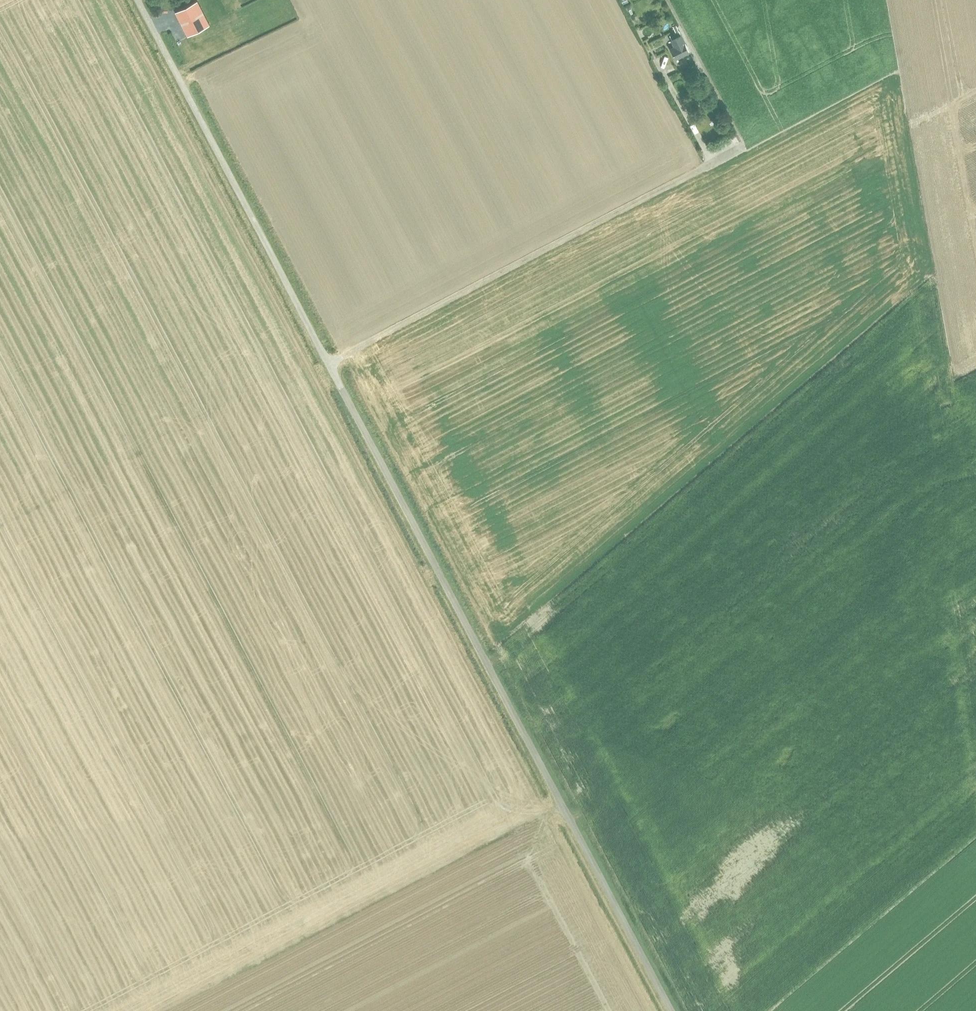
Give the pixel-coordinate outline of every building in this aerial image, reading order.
[(175,10),(187,34),(188,33),(209,23),(197,0),(194,0),(175,9),(175,10)] [(675,58),(689,51),(679,31),(674,33),(675,37),(672,39),(675,46),(671,48),(675,58)]
